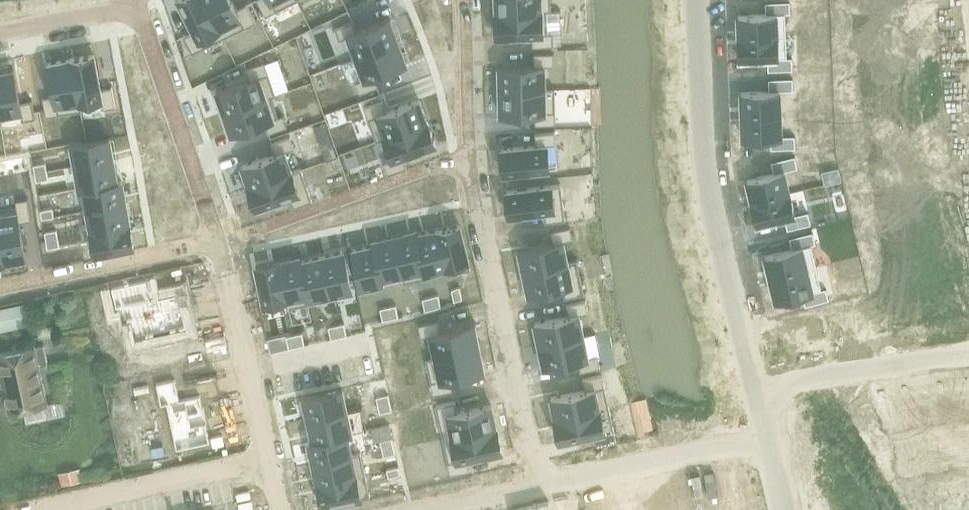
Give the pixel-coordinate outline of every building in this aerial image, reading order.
[(194,30),(184,35),(192,53),(224,37),(206,0),(179,0),(194,30)] [(224,37),(256,22),(247,4),(237,9),(232,0),(206,0),(224,37)] [(266,16),(297,0),(258,0),(266,16)] [(497,11),(496,11),(496,12),(551,10),(551,0),(496,0),(497,11)] [(790,0),(766,1),(766,13),(785,13),(790,12),(790,0)] [(922,8),(875,9),(876,32),(923,30),(922,8)] [(551,10),(496,12),(497,36),(533,34),(533,46),(553,45),(552,33),(548,33),(547,11),(551,11),(551,10)] [(766,13),(739,14),(739,37),(786,35),(785,13),(766,13)] [(354,19),(335,26),(340,39),(349,36),(357,57),(399,40),(390,18),(358,30),(354,19)] [(845,21),(837,21),(838,33),(846,33),(845,21)] [(923,30),(876,32),(876,33),(885,32),(886,52),(877,53),(924,52),(925,52),(924,30),(923,30)] [(786,35),(739,37),(740,59),(768,58),(787,58),(786,35)] [(365,78),(356,81),(360,93),(379,86),(375,75),(407,63),(399,40),(357,57),(365,78)] [(846,43),(838,43),(839,55),(847,55),(846,43)] [(924,52),(877,53),(878,75),(925,73),(924,52)] [(534,65),(499,66),(500,90),(555,89),(555,87),(545,88),(545,65),(554,65),(554,53),(534,53),(534,65)] [(95,54),(71,58),(81,112),(82,112),(81,108),(104,103),(116,101),(112,82),(100,84),(95,54)] [(847,55),(839,55),(839,67),(847,67),(847,55)] [(54,97),(42,99),(46,119),(58,117),(81,112),(71,58),(70,58),(70,59),(48,63),(54,97)] [(250,79),(217,90),(224,111),(272,95),(272,96),(276,95),(276,94),(289,89),(278,58),(265,62),(265,61),(246,67),(250,79)] [(787,58),(768,58),(769,71),(793,70),(792,58),(787,58)] [(0,72),(0,118),(20,114),(22,124),(36,121),(32,101),(21,103),(14,69),(0,72)] [(925,73),(878,75),(879,97),(926,95),(925,73)] [(793,78),(769,79),(769,91),(793,90),(793,78)] [(848,86),(840,86),(840,98),(848,98),(848,86)] [(555,89),(500,90),(501,113),(535,113),(536,124),(556,124),(555,89)] [(780,91),(741,92),(742,115),(781,113),(780,91)] [(272,95),(224,111),(232,133),(264,122),(268,133),(287,126),(283,115),(279,116),(272,96),(272,95)] [(926,95),(879,97),(880,119),(927,117),(926,95)] [(848,98),(840,98),(841,110),(849,110),(848,98)] [(383,100),(364,107),(377,141),(386,138),(385,137),(428,122),(428,121),(427,121),(420,99),(387,111),(383,100)] [(781,113),(742,115),(743,137),(771,136),(782,136),(781,113)] [(393,159),(385,162),(389,174),(407,167),(403,156),(436,144),(428,122),(385,137),(386,138),(393,159)] [(536,145),(502,148),(504,173),(549,169),(559,168),(556,143),(555,132),(535,133),(536,145)] [(275,153),(242,165),(250,185),(249,185),(249,186),(293,171),(292,170),(285,150),(294,147),(290,135),(272,142),(275,153)] [(782,136),(771,136),(771,148),(795,148),(795,136),(782,136)] [(110,139),(71,146),(75,169),(114,161),(110,139)] [(928,145),(885,155),(891,183),(935,173),(928,145)] [(795,156),(772,161),(774,173),(785,171),(798,167),(795,156)] [(114,161),(75,169),(79,190),(83,189),(118,183),(114,161)] [(293,171),(249,186),(257,208),(290,196),(294,207),(313,201),(301,167),(292,170),(293,171)] [(774,173),(747,180),(753,202),(790,193),(785,171),(774,173)] [(935,173),(891,183),(898,210),(941,200),(935,173)] [(857,179),(849,181),(852,192),(859,190),(857,179)] [(118,183),(83,189),(87,210),(126,203),(122,182),(118,183)] [(561,183),(507,190),(510,215),(544,211),(546,222),(565,220),(561,183)] [(859,190),(852,192),(854,204),(862,202),(859,190)] [(790,193),(753,202),(758,223),(785,217),(795,214),(790,193)] [(0,210),(0,233),(5,260),(26,256),(20,222),(31,220),(28,200),(16,203),(17,207),(0,210)] [(941,200),(898,210),(904,237),(948,227),(941,200)] [(126,203),(87,210),(91,232),(130,224),(126,203)] [(795,214),(785,217),(788,229),(811,223),(808,212),(795,214)] [(130,224),(91,232),(95,254),(134,247),(130,224)] [(460,226),(438,231),(448,278),(471,273),(460,226)] [(553,242),(519,249),(524,272),(578,260),(573,238),(570,226),(551,230),(553,242)] [(948,227),(904,237),(911,264),(954,254),(948,227)] [(416,231),(395,236),(405,283),(426,278),(416,231)] [(417,231),(416,231),(426,278),(427,278),(426,273),(445,269),(447,278),(448,278),(438,231),(418,235),(417,231)] [(813,232),(790,237),(792,249),(811,245),(816,243),(813,232)] [(870,233),(862,235),(865,246),(872,245),(870,233)] [(395,236),(374,240),(384,287),(385,287),(383,278),(402,273),(404,283),(405,283),(395,236)] [(374,245),(353,250),(362,292),(384,287),(374,240),(373,240),(374,245)] [(792,249),(766,255),(771,277),(816,266),(811,245),(792,249)] [(872,245),(865,246),(867,258),(875,256),(872,245)] [(344,252),(322,257),(330,294),(352,290),(344,252)] [(954,254),(911,264),(917,291),(961,281),(954,254)] [(299,256),(277,261),(286,304),(287,308),(309,304),(299,256)] [(301,256),(299,256),(309,304),(311,303),(310,299),(330,294),(322,257),(302,261),(301,256)] [(578,260),(524,272),(529,294),(563,286),(565,298),(585,293),(578,260)] [(277,261),(256,266),(265,308),(286,304),(277,261)] [(816,266),(771,277),(776,299),(803,293),(822,288),(816,266)] [(147,280),(111,287),(116,308),(120,307),(124,322),(132,320),(136,339),(187,328),(180,293),(151,299),(147,280)] [(822,288),(803,293),(806,305),(829,299),(826,287),(822,288)] [(882,287),(875,289),(877,300),(885,299),(882,287)] [(459,291),(451,292),(454,304),(462,303),(459,291)] [(438,295),(430,297),(433,309),(441,307),(438,295)] [(430,297),(423,299),(425,311),(433,309),(430,297)] [(885,299),(877,300),(880,312),(888,310),(885,299)] [(569,315),(535,322),(540,345),(584,335),(579,313),(589,311),(586,300),(567,304),(569,315)] [(40,319),(39,302),(15,303),(15,320),(40,319)] [(396,305),(388,307),(391,318),(398,317),(396,305)] [(388,307),(380,308),(383,320),(391,318),(388,307)] [(786,342),(782,343),(786,361),(790,360),(791,361),(833,351),(825,317),(788,326),(792,340),(786,341),(786,342)] [(438,320),(419,324),(421,336),(431,334),(435,356),(426,358),(426,359),(480,348),(475,324),(441,332),(438,320)] [(345,323),(337,325),(340,337),(347,335),(345,323)] [(337,325),(329,326),(332,338),(340,337),(337,325)] [(302,333),(294,334),(297,346),(305,345),(302,333)] [(294,334),(287,336),(289,348),(297,346),(294,334)] [(584,335),(540,345),(544,367),(578,360),(581,371),(600,367),(598,355),(600,355),(595,334),(584,336),(584,335)] [(10,412),(45,404),(37,366),(48,364),(44,344),(0,354),(0,363),(10,412)] [(480,348),(426,359),(434,394),(453,390),(451,378),(485,371),(480,348)] [(585,390),(551,397),(556,418),(555,418),(556,419),(610,408),(603,374),(583,378),(585,390)] [(161,405),(167,404),(177,450),(210,442),(206,424),(208,424),(208,422),(205,423),(204,415),(206,415),(206,413),(204,414),(200,396),(180,400),(175,380),(157,384),(161,405)] [(342,389),(305,398),(310,420),(347,412),(342,389)] [(389,394),(377,397),(379,405),(390,402),(389,394)] [(455,400),(436,405),(443,439),(497,428),(497,427),(492,405),(458,412),(455,400)] [(390,402),(379,405),(380,412),(392,410),(390,402)] [(610,408),(556,419),(560,441),(595,434),(597,445),(617,441),(610,408)] [(347,412),(310,420),(314,440),(309,441),(310,442),(352,433),(347,412)] [(497,428),(443,439),(451,474),(470,470),(468,458),(502,451),(497,428)] [(352,433),(310,442),(314,463),(361,453),(361,452),(352,454),(347,435),(352,434),(352,433)] [(392,437),(381,440),(382,448),(394,445),(392,437)] [(394,445),(382,448),(384,456),(396,453),(394,445)] [(361,453),(314,463),(319,484),(366,474),(361,453)] [(399,466),(387,469),(389,477),(401,474),(399,466)] [(366,474),(319,484),(324,506),(371,496),(366,474)] [(632,509),(730,509),(725,489),(632,509)] [(86,494),(88,509),(96,509),(100,509),(98,493),(86,494)] [(45,509),(54,509),(53,497),(43,498),(45,509)]
